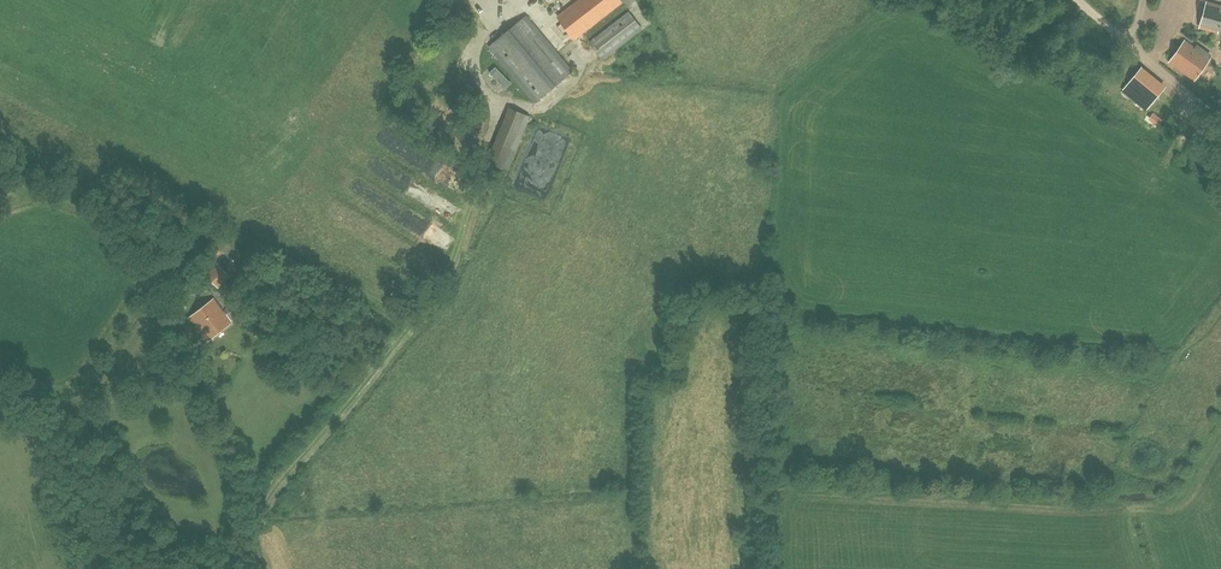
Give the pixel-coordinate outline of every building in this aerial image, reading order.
[(577,2),(558,17),(574,39),(621,3),(619,0),(580,0),(577,2)] [(1201,27),(1218,32),(1220,23),(1220,7),(1207,3),(1201,27)] [(629,12),(590,42),(603,60),(642,29),(629,12)] [(572,71),(527,16),(489,48),(535,102),(572,71)] [(1184,41),(1169,62),(1195,80),(1206,64),(1205,63),(1209,59),(1194,48),(1184,41)] [(502,88),(508,82),(493,65),(486,71),(502,88)] [(1118,88),(1143,109),(1163,86),(1139,65),(1118,88)] [(484,163),(506,171),(526,115),(504,107),(484,163)] [(11,163),(0,159),(0,175),(6,177),(11,163)] [(2,203),(9,188),(0,184),(0,202),(2,203)] [(230,277),(217,265),(206,276),(219,288),(230,277)] [(210,338),(231,321),(214,300),(193,316),(210,338)]
